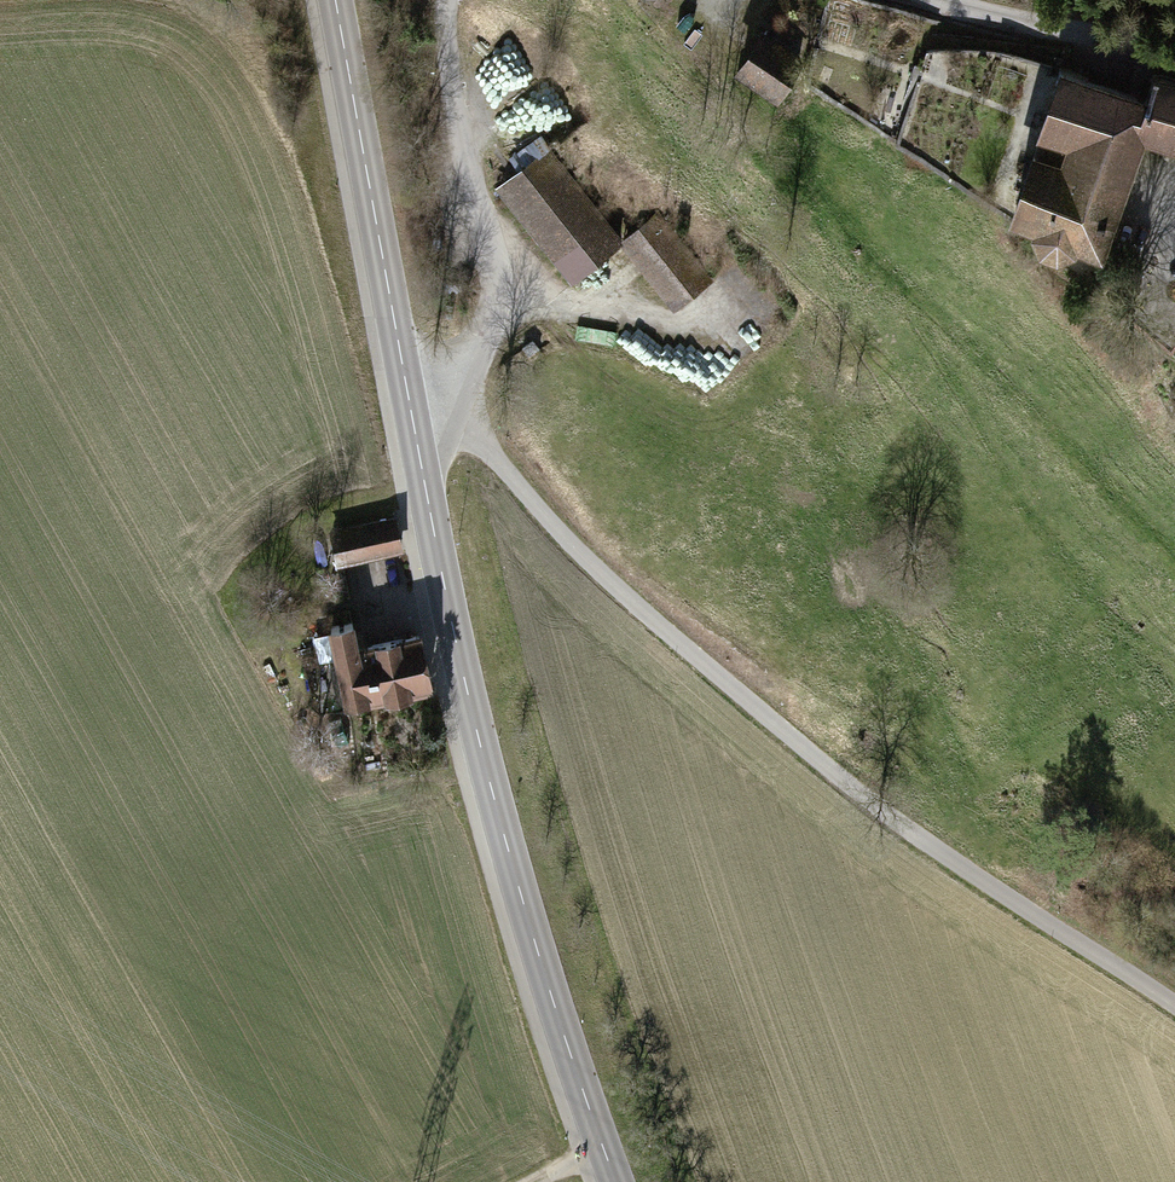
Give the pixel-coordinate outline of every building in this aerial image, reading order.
[(761,30),(733,70),(775,99),(803,59),(761,30)] [(1030,151),(1124,185),(1143,133),(1174,144),(1174,78),(1159,72),(1150,98),(1061,66),(1030,151)] [(1124,185),(1030,151),(1007,217),(1031,226),(1029,230),(1036,249),(1056,257),(1073,249),(1075,245),(1098,254),(1124,185)] [(504,190),(572,274),(614,240),(546,156),(504,190)] [(655,213),(622,239),(675,306),(708,280),(655,213)] [(533,340),(523,347),(529,356),(539,349),(533,340)] [(393,518),(333,532),(340,563),(400,549),(393,518)] [(353,616),(329,622),(349,710),(426,693),(411,630),(359,642),(353,616)]
